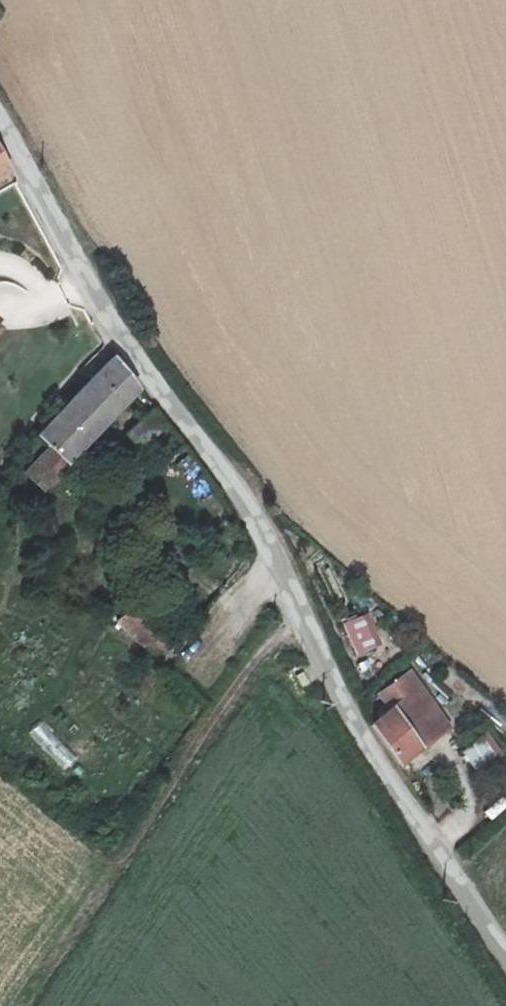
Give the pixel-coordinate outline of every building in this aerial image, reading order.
[(78,447),(91,434),(136,386),(113,355),(38,434),(65,460),(78,447)] [(190,484),(205,472),(154,408),(126,432),(140,447),(153,437),(190,484)] [(91,434),(78,447),(83,451),(95,438),(91,434)] [(49,451),(26,471),(44,492),(68,472),(49,451)] [(343,621),(355,655),(383,646),(371,611),(343,621)] [(425,743),(448,727),(408,672),(378,694),(388,709),(396,703),(425,743)] [(398,763),(425,743),(396,703),(388,709),(369,723),(398,763)] [(41,723),(29,735),(64,770),(76,758),(41,723)] [(462,755),(474,769),(498,750),(486,736),(462,755)]
